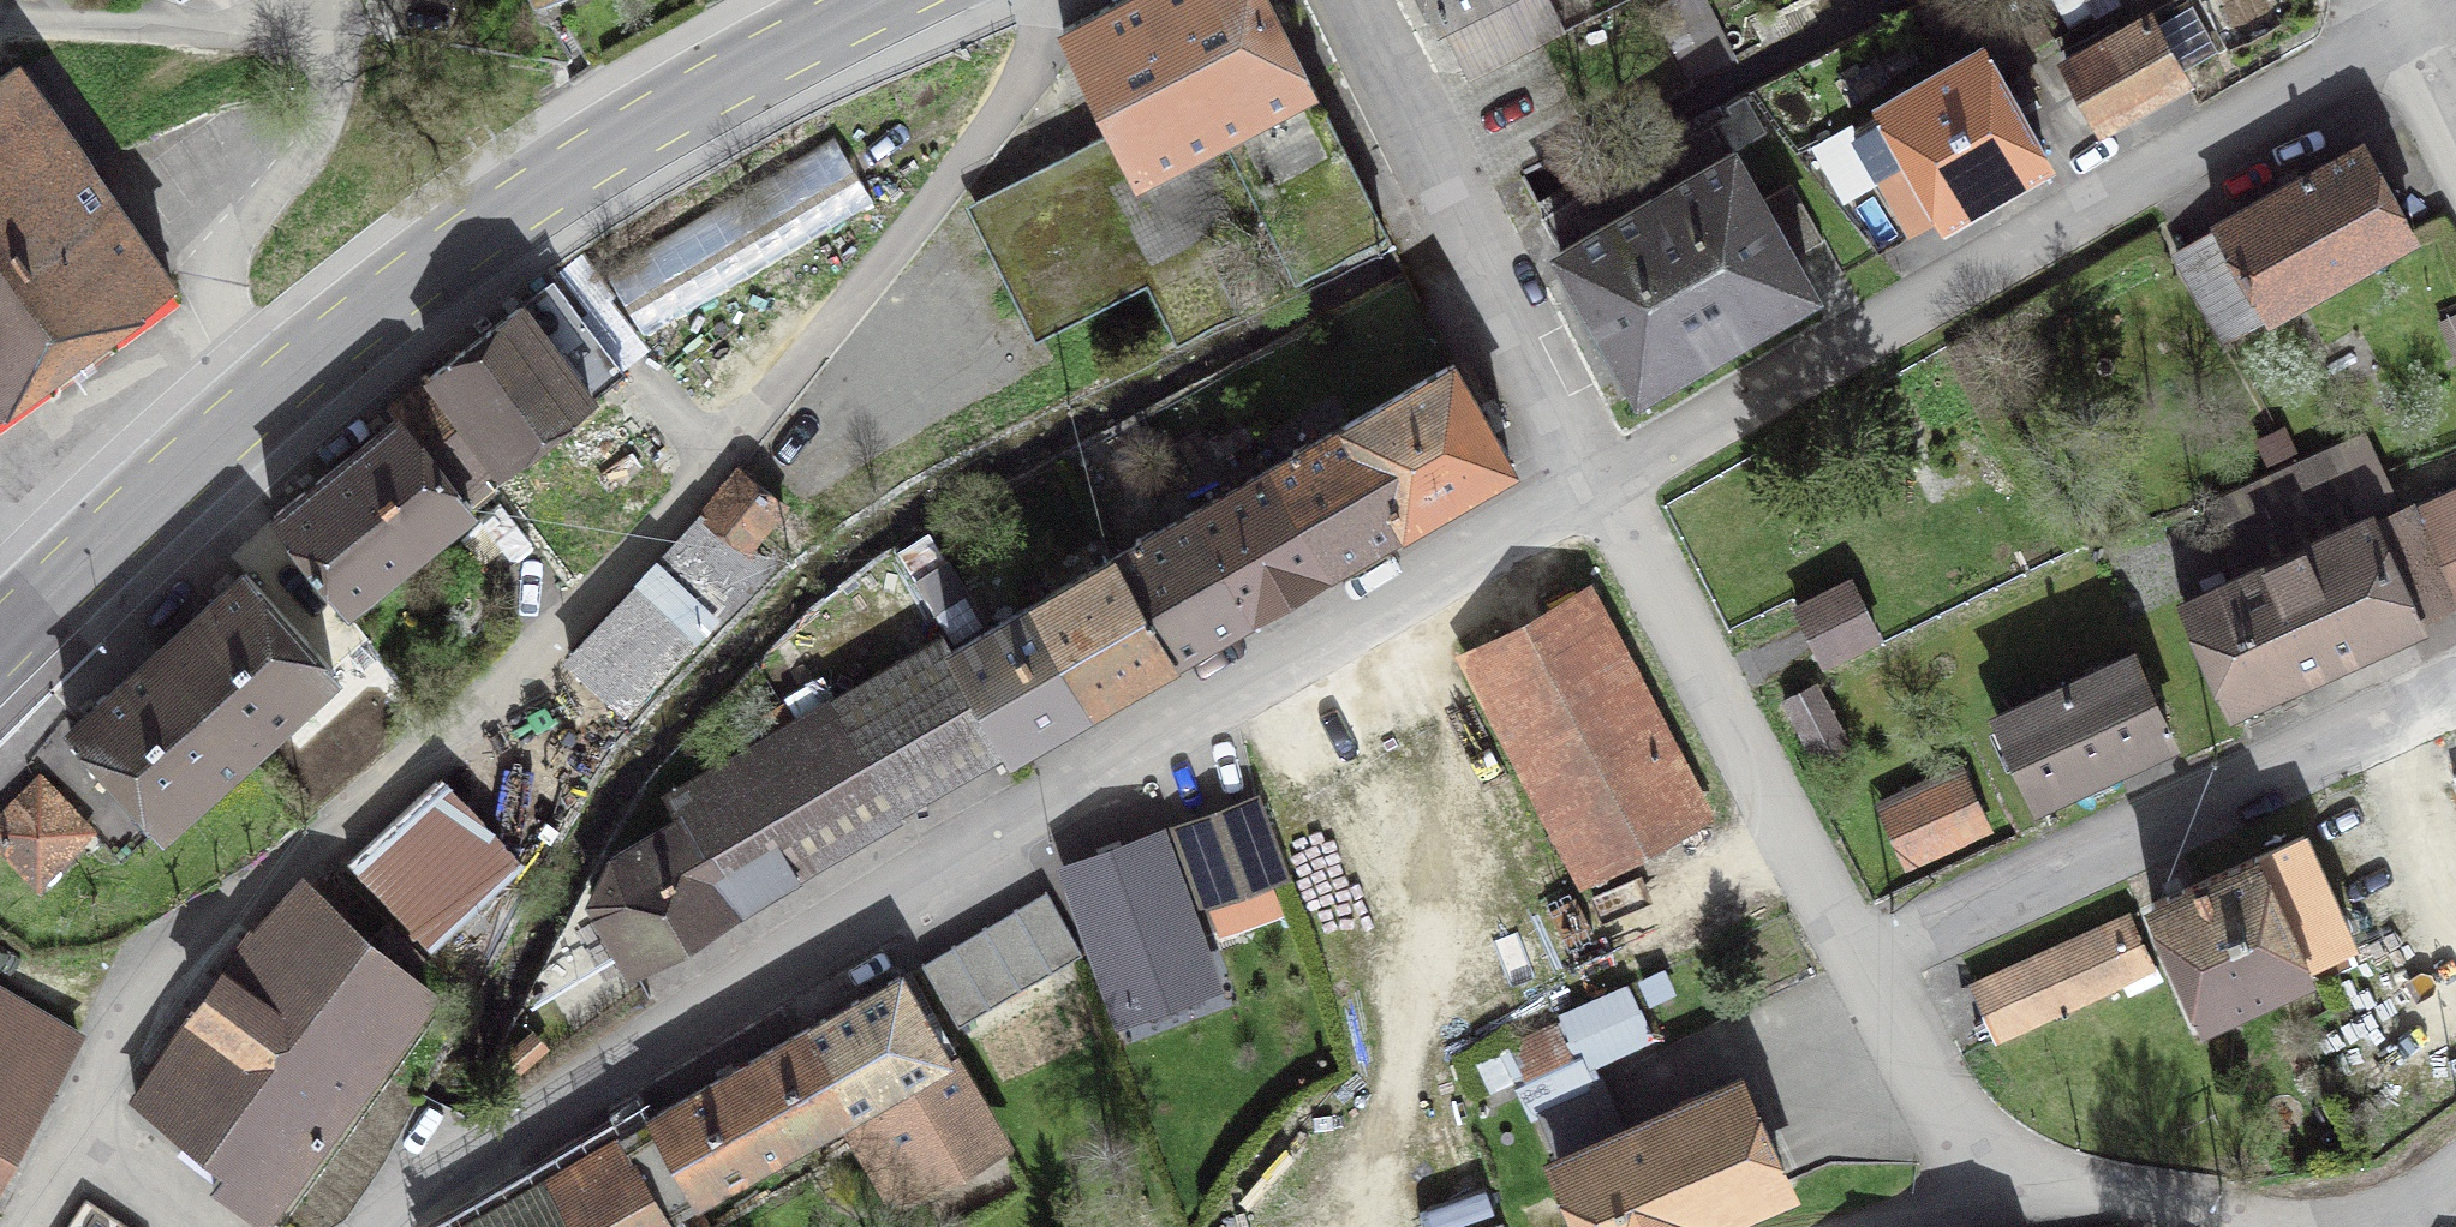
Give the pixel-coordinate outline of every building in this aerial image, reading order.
[(1062,28),(1115,136),(975,207),(1038,331),(1149,275),(1179,334),(1230,308),(1201,249),(1267,215),(1296,274),(1384,230),(1269,0),(1117,0),(1062,28)] [(1438,18),(1476,0),(1429,0),(1438,18)] [(1526,47),(1619,0),(1503,0),(1526,47)] [(2101,126),(2185,78),(2150,15),(2066,63),(2101,126)] [(1885,111),(1854,128),(1912,231),(2046,158),(2015,104),(2033,94),(2019,70),(2001,79),(1983,48),(1882,105),(1885,111)] [(118,209),(15,66),(0,77),(0,239),(118,209)] [(1745,97),(1727,107),(1747,144),(1766,134),(1745,97)] [(604,269),(646,337),(874,203),(833,135),(604,269)] [(2413,232),(2364,144),(2177,250),(2228,337),(2413,232)] [(1793,257),(1761,201),(1733,152),(1560,251),(1640,390),(1813,291),(1793,257)] [(1761,201),(1793,257),(1823,240),(1791,183),(1761,201)] [(118,209),(0,239),(0,403),(170,281),(118,209)] [(496,459),(501,465),(516,453),(622,369),(552,281),(415,388),(480,472),(496,459)] [(1510,464),(1453,364),(1349,422),(1407,524),(1510,464)] [(458,488),(480,472),(415,388),(390,406),(399,417),(273,516),(344,606),(471,504),(458,488)] [(603,401),(577,422),(631,495),(660,472),(603,401)] [(607,514),(631,495),(577,422),(550,443),(607,514)] [(1329,568),(1407,524),(1349,422),(1270,467),(1329,568)] [(2373,523),(2353,485),(2380,472),(2364,435),(2208,506),(2238,578),(2182,603),(2230,710),(2420,625),(2414,613),(2450,597),(2409,507),(2373,523)] [(496,459),(480,472),(574,585),(619,541),(544,448),(524,463),(516,453),(501,465),(496,459)] [(1251,613),(1329,568),(1270,467),(1192,512),(1251,613)] [(570,655),(624,706),(763,559),(750,547),(784,504),(738,469),(703,514),(570,655)] [(2425,517),(2455,583),(2455,503),(2425,517)] [(1192,512),(1113,556),(1173,657),(1251,613),(1192,512)] [(1092,703),(1173,657),(1113,556),(1034,602),(1092,703)] [(333,669),(245,572),(159,650),(247,747),(333,669)] [(1798,610),(1822,659),(1876,632),(1852,583),(1798,610)] [(1582,599),(1476,656),(1589,869),(1695,812),(1582,599)] [(1012,749),(1092,703),(1034,602),(953,647),(1012,749)] [(247,747),(159,650),(73,727),(78,734),(71,740),(82,752),(89,746),(161,825),(247,747)] [(2170,737),(2132,654),(2000,715),(2038,798),(2170,737)] [(1817,684),(1785,701),(1819,765),(1851,748),(1817,684)] [(733,910),(894,817),(828,704),(671,795),(683,821),(613,862),(594,901),(633,968),(638,966),(635,960),(730,904),(733,910)] [(1907,861),(1985,827),(1960,771),(1882,806),(1907,861)] [(431,949),(519,867),(437,779),(350,861),(431,949)] [(38,882),(89,831),(39,780),(0,822),(0,851),(5,846),(38,882)] [(1284,875),(1258,802),(1180,831),(1206,903),(1284,875)] [(2309,971),(2306,964),(2352,944),(2303,835),(2151,903),(2204,1019),(2309,971)] [(1157,839),(1072,870),(1123,1011),(1208,980),(1157,839)] [(226,1165),(212,1181),(265,1222),(429,1000),(402,975),(421,955),(387,923),(366,944),(306,889),(262,937),(257,933),(135,1095),(226,1165)] [(1046,891),(922,964),(958,1026),(1082,953),(1046,891)] [(2148,969),(2124,916),(1976,982),(2001,1037),(2148,969)] [(996,1141),(899,976),(652,1117),(697,1196),(838,1118),(886,1201),(996,1141)] [(1788,1185),(1784,1178),(1781,1179),(1739,1082),(1626,1133),(1601,1075),(1583,1083),(1575,1063),(1647,1031),(1627,986),(1562,1014),(1565,1022),(1512,1046),(1559,1161),(1590,1226),(1707,1226),(1704,1221),(1788,1185)] [(78,1036),(0,992),(0,1180),(78,1036)] [(667,1214),(697,1196),(652,1117),(460,1226),(674,1226),(667,1214)]
